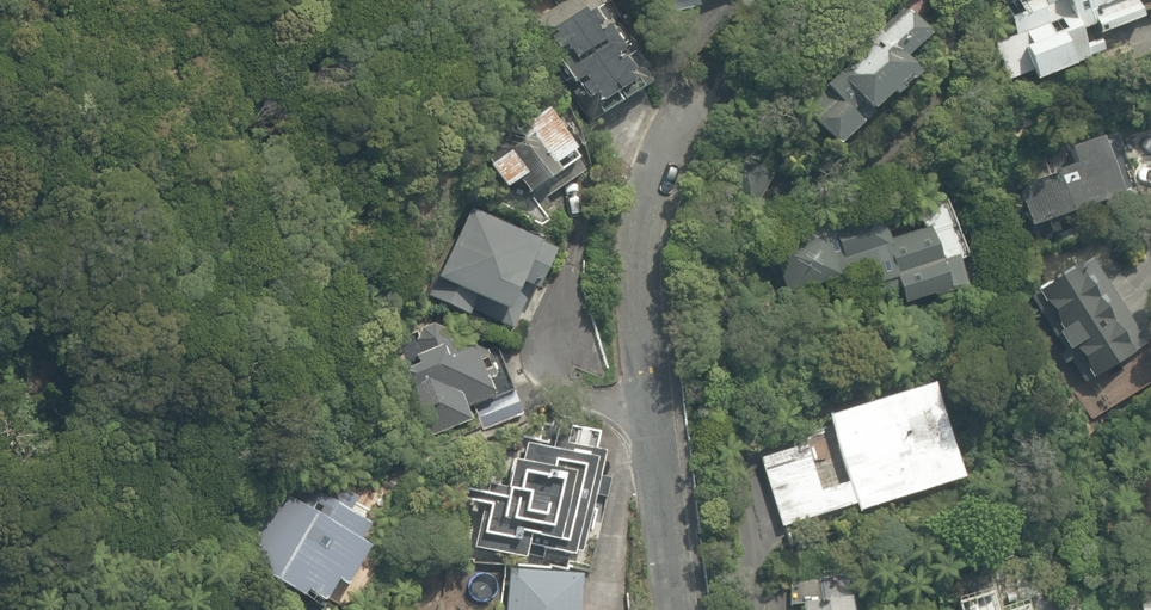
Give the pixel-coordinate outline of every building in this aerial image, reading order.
[(588,122),(651,81),(599,0),(564,0),(537,18),(540,22),(534,26),(539,34),(534,37),(588,122)] [(1033,84),(1093,63),(1090,55),(1104,50),(1100,39),(1083,45),(1078,30),(1093,25),(1096,34),(1141,19),(1134,0),(1002,0),(995,2),(1012,52),(995,58),(1003,80),(1029,71),(1033,84)] [(799,110),(835,148),(859,125),(846,112),(858,102),(868,113),(890,94),(893,97),(915,77),(901,60),(926,38),(904,11),(799,110)] [(578,157),(545,111),(482,155),(489,165),(486,167),(483,194),(537,229),(547,222),(542,216),(552,207),(545,197),(584,173),(578,157)] [(1016,192),(1027,226),(1118,195),(1098,136),(1066,148),(1072,164),(1047,172),(1049,180),(1016,192)] [(889,283),(897,309),(964,289),(954,259),(938,264),(927,228),(886,240),(872,198),(768,230),(787,292),(862,269),(868,289),(889,283)] [(470,308),(512,327),(531,286),(538,289),(557,249),(469,208),(430,296),(468,314),(470,308)] [(1091,420),(1150,382),(1150,346),(1148,341),(1143,344),(1089,258),(1028,297),(1064,353),(1058,357),(1063,365),(1069,361),(1083,384),(1072,390),(1091,420)] [(382,342),(419,439),(470,419),(465,408),(512,390),(497,351),(491,347),(484,350),(474,345),(453,353),(444,329),(432,323),(382,342)] [(760,458),(781,526),(855,504),(858,512),(963,480),(931,382),(827,415),(848,482),(821,490),(805,444),(760,458)] [(484,430),(521,415),(513,396),(476,410),(484,430)] [(474,545),(523,556),(526,542),(571,552),(572,547),(581,549),(603,451),(566,442),(570,424),(560,422),(554,448),(532,444),(528,461),(511,458),(505,487),(488,483),(474,545)] [(305,593),(322,602),(334,579),(345,585),(364,547),(359,544),(369,524),(350,515),(359,497),(332,483),(326,494),(293,477),(282,498),(267,490),(242,537),(257,545),(245,568),(303,598),(305,593)] [(580,574),(509,568),(505,609),(578,609),(580,574)] [(849,593),(802,600),(803,609),(852,609),(849,593)]
